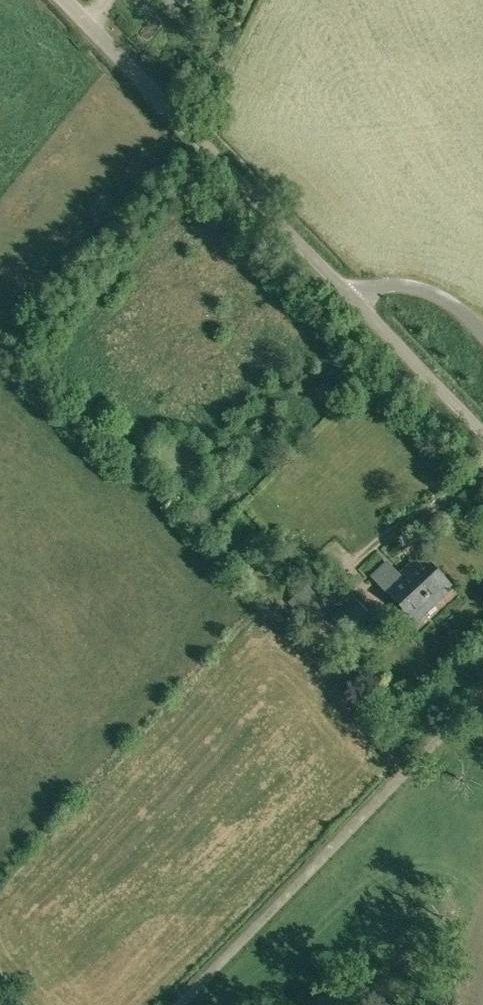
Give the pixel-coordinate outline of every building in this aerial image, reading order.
[(399,575),(388,563),(374,577),(416,621),(452,586),(421,554),(399,575)] [(331,615),(350,635),(373,615),(353,595),(331,615)]
